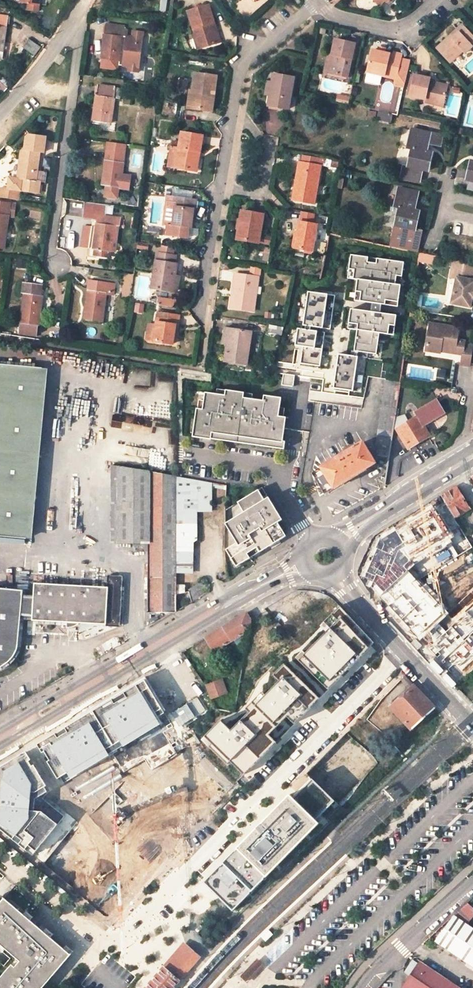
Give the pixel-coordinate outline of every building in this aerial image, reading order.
[(20,2),(26,2),(26,9),(37,10),(38,4),(38,0),(21,0),(20,2)] [(196,38),(199,37),(202,47),(217,43),(211,23),(214,22),(209,5),(188,11),(196,38)] [(8,27),(10,16),(0,15),(0,59),(1,59),(6,27),(8,27)] [(123,25),(105,23),(101,59),(106,59),(118,61),(118,65),(128,66),(131,66),(139,59),(141,31),(131,30),(131,37),(125,36),(126,30),(122,29),(123,25)] [(461,51),(463,53),(472,44),(472,37),(461,24),(455,30),(456,31),(447,40),(446,39),(435,48),(449,63),(461,51)] [(197,49),(202,47),(199,37),(196,38),(194,38),(197,49)] [(33,55),(39,46),(28,40),(23,48),(33,55)] [(335,40),(332,54),(328,72),(347,76),(354,44),(335,40)] [(371,50),(367,71),(375,73),(396,78),(395,82),(396,84),(396,85),(403,87),(409,61),(401,59),(402,55),(394,53),(393,55),(382,52),(383,46),(376,45),(375,51),(371,50)] [(118,61),(106,59),(105,68),(118,69),(118,65),(118,61)] [(138,71),(139,59),(131,66),(128,66),(128,70),(138,71)] [(192,92),(195,92),(193,109),(212,111),(215,76),(193,73),(192,83),(192,92)] [(272,82),(270,94),(268,104),(288,108),(294,77),(274,74),(272,82)] [(443,103),(447,86),(428,82),(429,79),(414,76),(409,95),(425,99),(443,103)] [(195,92),(192,92),(192,83),(190,82),(187,108),(193,109),(195,92)] [(120,88),(97,85),(96,95),(93,120),(110,122),(113,98),(119,98),(120,88)] [(350,98),(336,94),(334,101),(348,104),(350,98)] [(369,110),(368,116),(375,118),(376,112),(369,110)] [(31,125),(28,129),(27,140),(23,139),(17,178),(12,178),(11,188),(38,192),(39,182),(35,181),(40,141),(45,142),(46,127),(31,125)] [(404,165),(401,177),(419,181),(422,169),(428,171),(432,152),(426,151),(427,144),(430,133),(411,129),(407,148),(412,149),(408,166),(404,165)] [(192,170),(192,164),(194,151),(199,151),(201,135),(181,132),(178,147),(172,146),(168,166),(192,170)] [(441,135),(430,133),(427,144),(439,147),(441,135)] [(124,152),(106,149),(105,159),(101,185),(104,185),(119,187),(121,175),(124,152)] [(295,183),(292,199),(314,203),(321,165),(299,161),(298,168),(301,169),(298,183),(295,183)] [(121,175),(119,187),(127,188),(129,176),(121,175)] [(119,187),(104,185),(102,195),(118,197),(119,187)] [(399,208),(395,225),(415,229),(419,212),(414,210),(417,192),(399,188),(395,207),(399,208)] [(189,227),(193,199),(175,197),(175,199),(171,225),(184,226),(189,227)] [(106,204),(84,201),(82,217),(92,218),(97,213),(105,214),(106,204)] [(0,203),(0,247),(2,247),(7,216),(13,216),(15,204),(0,203)] [(242,210),(237,239),(258,243),(258,242),(259,235),(262,214),(242,210)] [(299,222),(314,225),(315,213),(300,211),(298,221),(299,222)] [(118,226),(119,219),(115,219),(115,217),(98,215),(96,226),(92,225),(88,256),(113,260),(116,243),(112,242),(114,225),(118,226)] [(312,251),(317,225),(314,225),(299,222),(294,248),(312,251)] [(167,224),(166,224),(164,237),(183,239),(184,226),(171,225),(167,224)] [(415,229),(395,225),(391,246),(421,252),(424,231),(415,229)] [(270,237),(259,235),(258,242),(269,244),(270,237)] [(171,247),(158,245),(157,254),(170,256),(171,247)] [(421,252),(419,260),(434,263),(436,255),(421,252)] [(171,292),(173,276),(175,264),(172,264),(173,256),(170,256),(157,254),(155,253),(153,262),(149,289),(171,292)] [(368,257),(351,255),(348,269),(354,270),(353,279),(357,280),(355,292),(361,292),(360,301),(385,305),(385,301),(398,302),(400,286),(395,285),(396,276),(401,277),(404,262),(377,258),(376,263),(367,262),(368,257)] [(456,279),(452,302),(470,306),(471,299),(472,299),(472,263),(453,259),(451,267),(458,269),(456,279)] [(249,266),(248,276),(258,277),(259,267),(249,266)] [(449,277),(456,279),(458,269),(451,267),(449,277)] [(230,308),(250,311),(253,286),(257,286),(258,277),(248,276),(235,274),(230,308)] [(113,293),(114,286),(111,286),(112,283),(89,280),(88,290),(84,320),(101,322),(106,292),(113,293)] [(42,294),(40,294),(41,284),(23,282),(22,293),(24,294),(19,333),(35,335),(36,325),(38,325),(42,294)] [(335,295),(308,292),(303,326),(330,329),(335,295)] [(176,308),(178,300),(161,296),(159,304),(176,308)] [(396,315),(350,309),(348,323),(358,325),(354,351),(376,354),(379,333),(388,334),(389,325),(395,326),(396,315)] [(171,344),(171,341),(173,325),(177,326),(178,315),(157,312),(153,341),(171,344)] [(430,324),(425,351),(440,354),(440,348),(455,351),(456,347),(463,348),(461,365),(465,366),(470,367),(472,345),(464,344),(465,341),(457,340),(459,328),(430,324)] [(246,365),(251,332),(229,328),(227,344),(224,362),(246,365)] [(325,333),(297,329),(295,346),(302,347),(300,364),(320,366),(325,333)] [(358,357),(338,354),(333,389),(353,391),(358,357)] [(44,369),(0,366),(0,538),(29,540),(44,369)] [(294,375),(283,374),(282,385),(293,387),(294,375)] [(390,380),(385,379),(375,446),(389,448),(393,423),(394,419),(399,381),(390,380)] [(225,395),(205,392),(203,409),(196,408),(192,437),(202,438),(211,440),(211,439),(263,446),(284,449),(285,442),(283,441),(284,428),(281,428),(282,417),(278,416),(281,398),(264,395),(263,401),(243,398),(244,393),(225,390),(225,395)] [(416,417),(423,429),(447,415),(436,399),(413,413),(415,417),(416,417)] [(415,417),(408,421),(403,414),(394,419),(393,423),(408,448),(428,437),(423,429),(416,417),(415,417)] [(142,430),(142,418),(114,417),(113,429),(142,430)] [(374,463),(362,442),(312,473),(323,493),(374,463)] [(111,465),(110,542),(118,543),(118,466),(117,466),(111,465)] [(149,471),(118,466),(118,543),(149,543),(149,471)] [(149,471),(149,543),(149,611),(175,612),(175,584),(175,570),(175,555),(176,476),(149,471)] [(176,476),(175,555),(196,554),(195,510),(211,510),(210,482),(176,476)] [(460,501),(464,499),(456,486),(452,488),(460,501)] [(470,508),(464,499),(460,501),(452,488),(441,495),(455,517),(470,508)] [(264,500),(258,490),(237,502),(243,513),(225,524),(237,543),(226,550),(236,566),(284,537),(276,524),(282,520),(268,498),(264,500)] [(458,522),(455,517),(441,495),(428,503),(426,504),(442,531),(458,522)] [(381,562),(383,557),(388,545),(373,539),(366,555),(361,568),(362,568),(360,574),(373,580),(381,562)] [(434,560),(443,564),(448,561),(439,548),(434,560)] [(196,570),(196,554),(175,555),(175,570),(196,570)] [(118,624),(120,578),(109,577),(108,582),(108,587),(106,624),(118,624)] [(32,617),(32,620),(106,624),(108,587),(34,583),(33,595),(23,595),(20,616),(32,617)] [(175,612),(192,602),(188,591),(184,592),(183,584),(175,584),(175,612)] [(463,606),(446,587),(428,604),(445,623),(463,606)] [(0,592),(0,669),(4,668),(6,667),(9,665),(11,663),(13,660),(15,657),(16,654),(20,616),(23,595),(23,593),(0,592)] [(318,611),(302,620),(309,630),(328,619),(318,603),(314,605),(318,611)] [(381,645),(344,610),(298,658),(334,693),(381,645)] [(205,637),(213,651),(233,639),(249,629),(250,624),(250,620),(246,612),(205,637)] [(247,638),(249,629),(233,639),(237,645),(247,638)] [(461,651),(445,633),(431,647),(447,664),(461,651)] [(318,699),(286,667),(245,709),(249,713),(232,731),(225,723),(207,741),(242,776),(318,699)] [(400,679),(409,689),(414,685),(404,675),(400,679)] [(226,692),(222,679),(206,685),(210,697),(226,692)] [(144,680),(39,743),(59,777),(165,714),(157,700),(153,695),(144,680)] [(434,708),(414,685),(409,689),(389,708),(409,730),(434,708)] [(175,730),(188,723),(183,716),(171,723),(175,730)] [(194,746),(197,730),(191,721),(188,723),(175,730),(186,750),(194,746)] [(0,767),(0,829),(32,855),(64,816),(42,799),(47,792),(23,753),(0,767)] [(335,803),(311,779),(295,795),(290,793),(204,881),(238,914),(326,824),(320,818),(335,803)] [(52,794),(79,795),(79,781),(52,781),(52,794)] [(68,830),(53,850),(89,876),(104,856),(68,830)] [(152,844),(144,838),(138,833),(89,892),(110,909),(103,918),(111,924),(133,899),(168,857),(152,844)] [(180,839),(173,834),(162,846),(169,852),(180,839)] [(155,840),(148,835),(144,838),(152,844),(155,840)] [(0,902),(0,917),(0,918),(0,944),(17,958),(20,961),(15,966),(12,964),(0,977),(0,987),(42,987),(71,954),(4,897),(0,902)] [(460,912),(471,921),(472,919),(472,907),(467,903),(460,912)] [(467,961),(472,952),(472,929),(453,915),(436,940),(467,961)] [(266,942),(274,935),(269,930),(261,937),(266,942)] [(200,956),(184,943),(164,966),(180,980),(200,956)] [(17,958),(12,964),(15,966),(20,961),(17,958)] [(420,962),(419,963),(413,959),(404,971),(410,975),(403,986),(406,987),(458,987),(452,984),(420,962)] [(256,960),(240,977),(245,981),(261,964),(256,960)] [(177,983),(160,971),(153,979),(146,987),(172,987),(177,983)]
